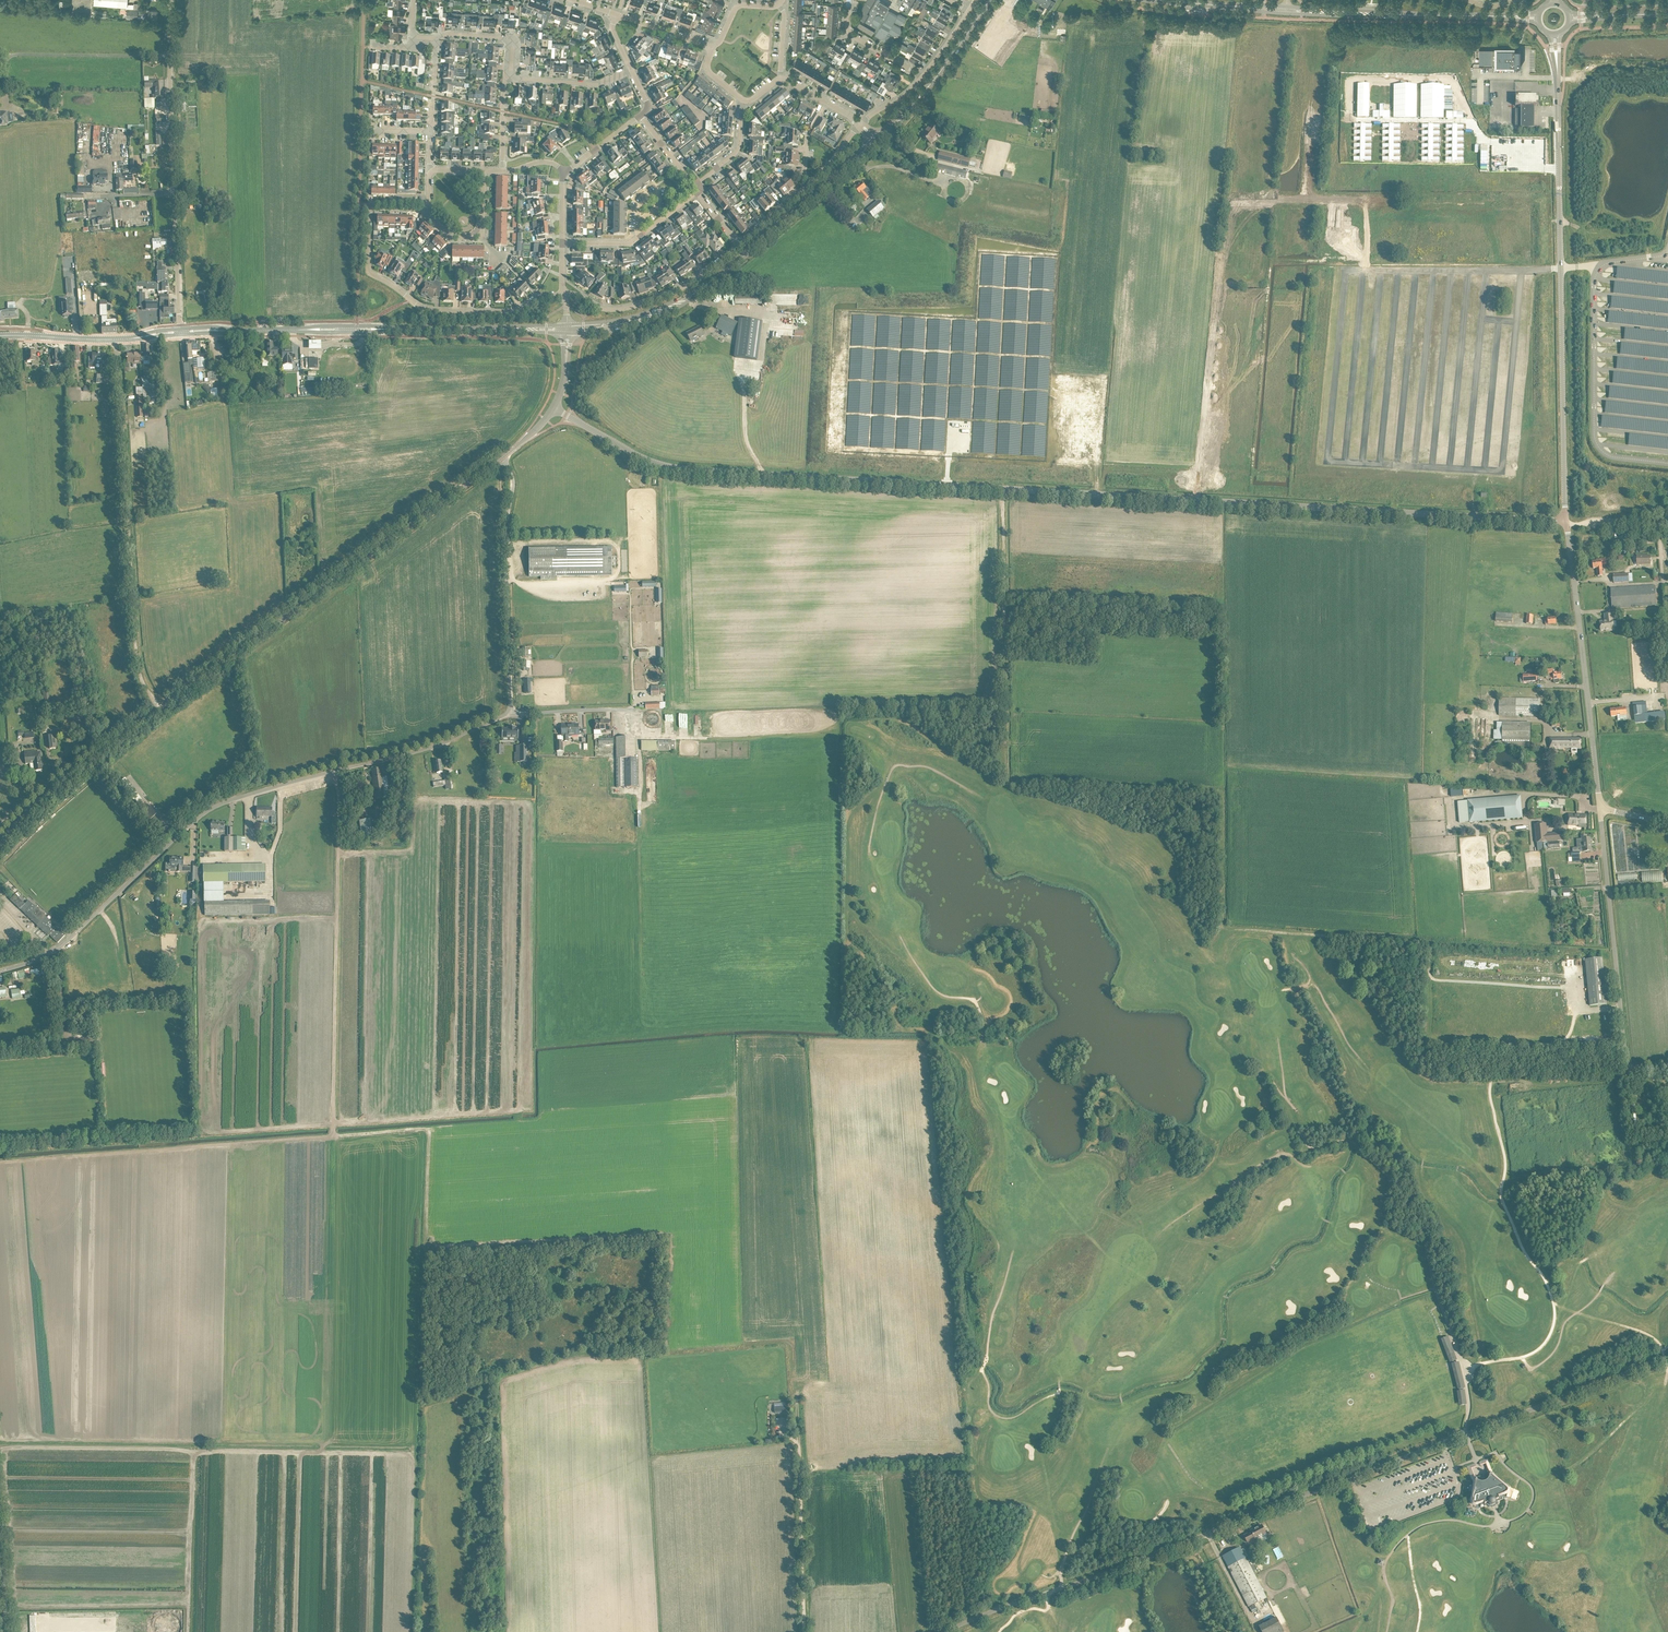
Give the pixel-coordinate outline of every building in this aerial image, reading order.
[(535,0),(529,0),(527,4),(524,3),(523,7),(521,6),(521,11),(525,13),(525,12),(530,14),(535,0)] [(531,12),(533,13),(534,10),(538,11),(541,1),(539,0),(535,0),(531,12)] [(629,6),(634,8),(637,0),(631,0),(629,6)] [(634,8),(639,10),(642,3),(645,4),(646,0),(637,0),(634,8)] [(645,4),(648,4),(645,12),(650,14),(654,3),(655,0),(654,0),(646,0),(645,4)] [(650,14),(656,16),(658,8),(661,9),(664,2),(664,1),(664,0),(658,0),(657,4),(654,3),(650,14)] [(707,4),(711,6),(721,11),(723,6),(712,1),(712,0),(709,0),(707,4)] [(893,41),(893,40),(893,38),(894,36),(899,35),(901,31),(900,26),(899,26),(900,24),(903,23),(904,23),(906,18),(900,14),(898,15),(897,15),(889,11),(883,7),(885,4),(879,0),(867,0),(861,10),(863,11),(859,18),(861,19),(857,26),(872,35),(874,31),(876,33),(875,36),(881,39),(882,37),(884,38),(883,40),(883,42),(890,46),(893,41)] [(904,1),(909,4),(905,12),(908,14),(916,0),(904,0),(904,1)] [(908,14),(912,16),(913,15),(912,14),(916,8),(921,11),(928,1),(926,0),(916,0),(908,14)] [(1051,10),(1057,0),(1034,0),(1051,10)] [(541,17),(545,18),(547,12),(544,10),(547,3),(541,1),(538,11),(542,13),(541,17)] [(664,2),(661,9),(664,10),(661,18),(667,20),(671,9),(672,6),(667,4),(667,3),(664,2)] [(134,9),(127,9),(126,18),(137,19),(137,15),(141,15),(142,14),(146,15),(146,17),(157,18),(157,10),(143,10),(143,3),(134,3),(134,9)] [(547,12),(545,18),(548,19),(549,18),(554,20),(555,17),(559,7),(553,5),(550,13),(547,12)] [(721,11),(711,6),(710,8),(706,7),(703,13),(710,16),(711,13),(719,16),(721,11)] [(934,8),(932,12),(947,20),(949,16),(951,17),(954,13),(943,6),(940,12),(934,8)] [(564,9),(559,7),(555,17),(560,19),(559,23),(562,24),(565,18),(562,17),(564,9)] [(676,11),(671,9),(667,20),(672,22),(675,14),(678,15),(680,8),(677,7),(676,11)] [(678,23),(683,25),(687,15),(682,13),(683,9),(680,8),(678,15),(681,16),(678,23)] [(393,17),(393,22),(400,22),(400,17),(403,17),(404,10),(393,9),(392,17),(393,17)] [(568,19),(565,18),(561,27),(564,28),(565,25),(571,27),(576,13),(570,11),(568,19)] [(446,20),(445,26),(451,26),(452,17),(449,16),(447,14),(446,14),(446,12),(443,12),(442,20),(446,20)] [(692,16),(687,15),(683,25),(689,27),(691,20),(694,21),(697,14),(694,12),(692,16)] [(947,20),(932,12),(930,15),(936,18),(933,24),(939,28),(944,30),(946,26),(944,24),(947,20)] [(452,17),(451,26),(457,27),(458,21),(461,21),(461,14),(452,13),(452,17)] [(464,27),(470,28),(471,13),(465,13),(465,14),(461,14),(461,21),(464,21),(464,27)] [(471,13),(470,28),(476,28),(476,22),(480,22),(480,15),(477,15),(477,14),(471,13)] [(489,16),(488,29),(494,29),(495,24),(498,24),(499,13),(495,13),(493,16),(489,16)] [(505,14),(499,13),(498,24),(501,24),(501,30),(507,30),(508,21),(508,17),(505,17),(505,14)] [(582,15),(576,13),(571,27),(572,23),(578,25),(576,29),(580,30),(582,24),(579,23),(582,15)] [(710,16),(703,13),(701,18),(705,20),(704,22),(714,27),(716,22),(709,18),(710,16)] [(425,29),(431,29),(432,16),(422,15),(422,22),(425,23),(425,29)] [(489,16),(480,15),(480,22),(483,23),(482,29),(488,29),(489,16)] [(507,27),(507,30),(513,31),(514,25),(518,25),(518,20),(519,18),(516,18),(511,17),(508,17),(508,21),(507,27)] [(580,30),(578,33),(582,35),(583,31),(588,32),(589,30),(593,19),(588,17),(585,25),(582,24),(580,30)] [(997,17),(976,47),(993,59),(1008,37),(1014,29),(1004,22),(997,17)] [(599,21),(593,19),(589,30),(595,31),(594,34),(595,36),(600,33),(601,33),(599,30),(596,29),(599,21)] [(714,27),(704,22),(702,25),(698,23),(695,30),(702,33),(704,29),(711,32),(714,27)] [(920,26),(918,30),(932,38),(935,34),(937,35),(940,31),(929,24),(926,30),(920,26)] [(390,33),(390,38),(401,39),(401,34),(404,34),(405,26),(390,25),(389,33),(390,33)] [(524,33),(524,35),(525,36),(525,37),(538,38),(538,32),(539,29),(532,28),(531,28),(531,32),(525,31),(525,32),(524,33)] [(932,38),(918,30),(916,33),(922,36),(919,42),(929,48),(932,44),(930,42),(932,38)] [(591,39),(589,40),(590,42),(593,43),(595,43),(596,43),(597,45),(607,40),(605,35),(602,36),(600,33),(595,36),(593,37),(594,38),(591,39)] [(525,37),(525,43),(533,44),(533,47),(541,48),(541,44),(539,44),(540,38),(538,38),(525,37)] [(637,38),(634,41),(643,49),(645,46),(647,47),(648,47),(654,41),(649,37),(647,39),(646,38),(643,41),(639,37),(638,39),(637,38)] [(597,45),(592,48),(594,53),(596,56),(604,52),(603,49),(610,46),(607,40),(597,45)] [(633,45),(631,46),(635,50),(632,54),(636,63),(640,59),(642,56),(640,55),(642,53),(644,50),(643,49),(634,41),(632,44),(633,45)] [(445,45),(445,52),(467,54),(468,50),(458,49),(455,49),(456,46),(454,46),(455,42),(448,42),(448,46),(445,45)] [(830,51),(835,54),(835,55),(841,45),(836,42),(830,51)] [(929,48),(919,42),(915,47),(909,44),(908,46),(908,47),(922,56),(924,52),(927,53),(929,48)] [(552,43),(551,58),(554,58),(555,47),(561,47),(561,44),(561,43),(552,43)] [(835,55),(834,57),(839,60),(837,63),(835,67),(838,68),(840,65),(843,60),(845,57),(842,55),(846,48),(845,47),(846,46),(843,44),(842,45),(841,45),(835,55)] [(478,50),(478,55),(498,56),(499,49),(496,49),(497,46),(490,45),(490,49),(488,49),(488,52),(485,51),(486,51),(478,50)] [(661,49),(659,54),(658,57),(665,59),(666,55),(671,57),(675,47),(671,46),(671,47),(669,46),(667,51),(661,49)] [(526,50),(525,56),(535,56),(535,53),(540,53),(540,51),(541,48),(533,47),(533,50),(526,50)] [(679,48),(675,47),(671,57),(670,61),(679,64),(682,56),(679,55),(681,50),(678,49),(679,48)] [(922,56),(908,47),(906,50),(912,54),(908,60),(919,66),(922,61),(920,60),(922,56)] [(847,54),(843,60),(846,62),(848,59),(853,62),(859,52),(853,49),(849,56),(847,54)] [(1521,50),(1519,50),(1479,50),(1479,66),(1516,67),(1521,67),(1521,56),(1521,50)] [(445,52),(444,59),(447,59),(447,62),(454,63),(455,57),(458,57),(465,58),(465,56),(467,56),(470,56),(471,56),(472,54),(467,54),(445,52)] [(604,52),(596,56),(597,59),(600,58),(603,63),(605,62),(616,57),(613,52),(606,55),(604,52)] [(685,57),(682,56),(679,64),(682,65),(683,61),(689,63),(693,53),(689,52),(689,53),(686,52),(685,57)] [(864,55),(859,52),(853,62),(858,65),(856,68),(859,70),(863,64),(860,62),(864,55)] [(696,54),(693,53),(689,63),(688,67),(694,69),(699,71),(702,63),(696,61),(698,56),(696,55),(696,54)] [(384,54),(384,56),(383,56),(382,62),(382,70),(392,71),(392,67),(392,63),(389,63),(390,56),(389,56),(389,55),(386,54),(384,54)] [(475,54),(475,57),(478,58),(478,59),(485,59),(488,59),(487,62),(489,62),(489,65),(495,66),(495,63),(498,63),(498,56),(478,55),(475,54)] [(369,60),(368,69),(372,69),(372,66),(379,66),(378,70),(382,70),(382,62),(379,62),(380,55),(373,55),(373,60),(369,60)] [(393,56),(392,56),(392,63),(392,67),(398,68),(398,71),(401,72),(402,72),(402,68),(402,64),(399,63),(399,57),(399,55),(395,55),(393,55),(393,56)] [(524,56),(523,62),(527,62),(527,65),(526,65),(527,66),(527,69),(526,69),(537,70),(537,66),(536,66),(536,63),(534,62),(535,57),(535,56),(525,56),(524,56)] [(409,58),(402,57),(402,64),(402,68),(408,68),(408,72),(411,72),(411,69),(412,64),(409,64),(409,58)] [(618,63),(616,57),(605,62),(608,67),(603,70),(605,74),(617,68),(615,64),(618,63)] [(412,64),(411,69),(418,69),(417,75),(423,75),(423,73),(424,73),(425,65),(418,65),(419,58),(412,58),(412,64)] [(560,64),(559,74),(559,73),(565,73),(566,67),(566,66),(569,66),(569,58),(566,58),(566,63),(560,63),(560,64)] [(569,58),(569,66),(572,66),(572,67),(571,73),(577,74),(577,75),(577,76),(578,66),(578,64),(572,64),(573,59),(569,58)] [(875,62),(869,59),(866,65),(863,64),(859,70),(865,73),(866,70),(869,71),(875,62)] [(553,74),(559,74),(560,64),(554,64),(554,61),(551,60),(550,62),(550,68),(553,68),(553,74)] [(792,68),(797,71),(802,63),(797,60),(792,68)] [(578,66),(577,76),(584,76),(584,70),(585,70),(587,70),(592,68),(590,63),(588,63),(586,63),(585,62),(578,61),(578,64),(578,66)] [(444,66),(443,72),(464,74),(464,70),(457,69),(457,70),(454,70),(454,66),(453,66),(453,63),(454,63),(447,62),(446,66),(444,66)] [(880,65),(875,62),(869,71),(874,75),(873,78),(875,79),(879,73),(876,72),(880,65)] [(807,66),(802,63),(797,71),(802,74),(807,66)] [(495,66),(489,65),(488,69),(487,69),(487,72),(484,72),(484,71),(477,71),(476,75),(497,76),(497,70),(495,69),(495,66)] [(646,71),(642,73),(643,75),(642,75),(644,79),(654,74),(657,73),(654,66),(650,67),(651,69),(646,71)] [(812,69),(807,66),(802,74),(807,77),(812,69)] [(817,72),(812,69),(807,77),(812,80),(817,72)] [(443,72),(443,79),(445,79),(445,83),(452,83),(452,80),(453,80),(453,77),(456,77),(456,78),(466,78),(466,74),(464,74),(443,72)] [(822,75),(817,72),(812,80),(817,83),(822,75)] [(654,74),(644,79),(646,82),(647,84),(652,82),(654,84),(659,82),(661,81),(663,80),(662,77),(659,78),(657,73),(654,74)] [(888,73),(884,78),(887,80),(897,86),(900,80),(893,76),(889,74),(888,73)] [(497,76),(476,75),(476,79),(483,80),(483,79),(486,79),(486,82),(487,82),(487,86),(494,86),(494,83),(496,83),(497,76)] [(827,78),(822,75),(817,83),(823,86),(827,78)] [(699,87),(706,79),(704,77),(703,78),(701,76),(694,83),(699,87)] [(833,81),(827,78),(823,86),(828,89),(833,81)] [(708,80),(706,79),(699,87),(704,91),(710,83),(707,81),(708,80)] [(897,86),(887,80),(886,83),(883,81),(877,91),(883,94),(887,87),(894,91),(897,86)] [(452,83),(445,83),(445,86),(442,86),(442,93),(452,94),(453,87),(455,87),(455,88),(462,88),(462,84),(452,83)] [(710,83),(704,91),(708,95),(715,86),(713,85),(712,86),(710,83)] [(834,83),(829,91),(834,94),(839,86),(834,83)] [(163,84),(159,84),(155,84),(156,97),(163,96),(163,84)] [(620,85),(617,87),(622,97),(631,93),(627,84),(621,87),(620,85)] [(475,91),(475,95),(495,97),(496,90),(493,90),(494,86),(487,86),(483,86),(483,91),(475,91)] [(720,90),(715,86),(708,95),(713,99),(720,90)] [(844,89),(839,86),(834,94),(839,97),(844,89)] [(515,99),(515,104),(525,105),(526,95),(522,95),(523,89),(516,88),(515,99)] [(660,88),(656,90),(651,92),(652,94),(652,95),(653,98),(663,93),(660,88)] [(781,88),(778,91),(785,100),(790,96),(789,94),(785,90),(784,91),(781,88)] [(529,89),(528,100),(531,103),(530,103),(533,106),(534,105),(535,106),(536,106),(535,109),(535,113),(538,113),(538,109),(538,107),(539,96),(539,94),(536,93),(536,89),(529,89)] [(849,92),(844,89),(839,97),(844,100),(849,92)] [(1396,92),(1382,94),(1386,119),(1394,117),(1394,115),(1408,113),(1404,89),(1395,90),(1396,92)] [(1430,89),(1428,97),(1432,99),(1428,112),(1454,119),(1456,111),(1452,110),(1455,96),(1430,89)] [(547,90),(543,90),(542,103),(546,104),(546,102),(552,102),(553,92),(546,92),(547,90)] [(607,105),(616,100),(611,90),(608,91),(609,93),(603,96),(607,105)] [(722,91),(720,90),(713,99),(717,102),(723,95),(721,92),(722,91)] [(780,104),(785,100),(778,91),(774,94),(776,97),(775,98),(780,104)] [(854,95),(849,92),(844,100),(849,103),(854,95)] [(560,93),(560,97),(556,96),(555,113),(559,113),(560,106),(567,106),(568,94),(560,93)] [(663,93),(653,98),(655,102),(656,101),(657,103),(661,101),(663,104),(667,102),(668,101),(672,99),(671,96),(666,99),(663,93)] [(583,95),(575,94),(574,101),(571,100),(570,110),(574,111),(575,107),(582,107),(583,95)] [(495,103),(495,97),(475,95),(474,95),(474,99),(482,100),(482,99),(485,99),(484,105),(492,107),(492,103),(495,103)] [(598,96),(590,95),(589,102),(586,102),(585,111),(589,112),(590,108),(597,108),(598,96)] [(723,95),(717,102),(715,104),(719,108),(722,106),(729,97),(727,96),(726,97),(723,95)] [(859,98),(854,95),(849,103),(854,106),(859,98)] [(1515,95),(1515,130),(1521,130),(1521,128),(1534,128),(1534,125),(1534,120),(1534,114),(1534,108),(1534,106),(1539,106),(1539,96),(1515,95)] [(772,96),(768,99),(776,108),(780,104),(775,98),(774,99),(772,96)] [(729,97),(722,106),(726,110),(726,112),(732,113),(732,108),(730,106),(733,102),(730,100),(731,99),(729,97)] [(1349,99),(1340,103),(1355,135),(1364,131),(1363,127),(1375,122),(1364,97),(1350,102),(1349,99)] [(864,101),(859,98),(854,106),(859,109),(864,101)] [(154,99),(145,99),(145,108),(155,107),(154,99)] [(675,99),(672,101),(677,110),(680,108),(675,99)] [(776,108),(768,99),(764,102),(767,104),(766,105),(771,112),(776,108)] [(702,102),(698,107),(701,110),(707,103),(704,100),(702,102)] [(370,103),(370,110),(373,111),(373,115),(375,115),(375,116),(378,116),(378,115),(379,115),(379,105),(379,101),(373,101),(373,103),(370,103)] [(869,104),(864,101),(859,109),(865,112),(869,104)] [(799,112),(805,115),(811,105),(807,102),(806,103),(804,102),(800,108),(797,106),(793,113),(797,115),(798,114),(799,112)] [(448,112),(448,115),(454,116),(457,116),(457,110),(456,110),(456,105),(441,104),(441,112),(448,112)] [(758,107),(766,116),(771,112),(766,105),(764,106),(762,104),(758,107)] [(815,107),(811,105),(805,115),(810,118),(808,121),(812,124),(816,117),(813,115),(816,109),(814,108),(815,107)] [(768,118),(766,116),(758,107),(755,109),(757,112),(756,114),(761,120),(762,121),(763,122),(768,118)] [(654,116),(652,117),(657,123),(662,119),(664,122),(670,117),(668,114),(664,108),(661,111),(656,114),(656,113),(655,113),(654,113),(654,114),(653,114),(653,115),(654,116)] [(0,113),(0,125),(9,124),(7,113),(0,113)] [(481,119),(481,125),(482,125),(488,125),(488,122),(494,122),(495,114),(484,114),(484,119),(481,119)] [(163,115),(158,115),(157,115),(155,116),(156,119),(157,118),(157,120),(156,120),(157,120),(157,123),(156,123),(156,125),(160,125),(160,123),(164,122),(164,117),(163,117),(163,115)] [(441,115),(441,123),(448,123),(448,126),(451,126),(451,127),(454,127),(454,120),(455,119),(455,118),(455,117),(454,116),(448,115),(441,115)] [(659,126),(663,131),(668,127),(670,130),(674,127),(676,125),(674,122),(675,122),(671,116),(670,117),(664,122),(659,126)] [(749,125),(749,131),(760,131),(761,126),(761,124),(755,117),(756,119),(750,124),(750,125),(749,125)] [(828,125),(829,123),(827,121),(828,120),(822,117),(815,128),(821,132),(826,124),(828,125)] [(828,125),(831,127),(829,130),(830,132),(831,133),(829,137),(837,141),(845,128),(843,127),(842,125),(843,123),(832,117),(829,123),(828,125)] [(532,121),(522,119),(521,123),(519,123),(519,124),(515,124),(515,133),(527,133),(527,127),(530,127),(532,121)] [(922,136),(926,140),(930,142),(932,139),(933,140),(936,136),(939,132),(935,128),(931,125),(928,129),(926,132),(926,131),(922,136)] [(448,126),(441,126),(441,134),(447,134),(447,137),(454,138),(454,131),(451,131),(451,127),(451,126),(448,126)] [(494,127),(484,127),(480,127),(480,131),(478,131),(478,138),(481,138),(483,138),(487,138),(488,134),(494,135),(494,127)] [(678,132),(674,127),(670,130),(665,134),(669,140),(675,136),(677,138),(682,134),(680,131),(678,132)] [(557,129),(549,134),(550,135),(555,140),(559,138),(562,144),(570,139),(565,130),(564,129),(563,129),(562,129),(561,128),(560,129),(559,129),(558,129),(557,129)] [(786,128),(785,128),(784,133),(782,135),(782,137),(786,138),(788,138),(799,139),(800,132),(792,132),(792,128),(786,128)] [(1460,129),(1445,129),(1445,149),(1460,149),(1460,129)] [(629,135),(633,140),(643,133),(641,130),(638,133),(636,130),(635,132),(629,135)] [(704,133),(702,131),(698,135),(701,140),(706,136),(704,133)] [(747,131),(747,135),(749,135),(748,137),(754,137),(754,140),(763,141),(765,141),(765,138),(761,137),(762,132),(760,131),(758,131),(749,131),(747,131)] [(633,140),(632,142),(635,146),(644,140),(642,137),(645,135),(643,133),(633,140)] [(813,133),(811,136),(824,143),(826,139),(813,133)] [(677,138),(671,142),(676,148),(677,147),(679,149),(689,142),(691,140),(686,134),(684,136),(682,134),(680,135),(677,138)] [(547,143),(543,146),(551,154),(557,148),(554,145),(557,142),(555,140),(550,135),(547,138),(547,141),(548,141),(547,143)] [(722,138),(717,142),(724,151),(726,149),(725,148),(728,146),(726,143),(729,141),(729,136),(722,136),(722,138)] [(515,141),(514,153),(524,154),(524,147),(525,147),(525,142),(529,142),(529,137),(518,137),(518,141),(515,141)] [(784,144),(783,148),(786,148),(790,149),(791,145),(799,145),(799,139),(788,138),(786,138),(786,144),(784,144)] [(649,140),(645,142),(644,140),(635,146),(639,151),(640,150),(650,142),(649,140)] [(750,143),(750,149),(763,150),(763,141),(754,140),(754,143),(750,143)] [(474,154),(474,161),(481,161),(482,155),(485,155),(485,151),(486,151),(486,144),(486,142),(483,142),(483,144),(479,144),(478,151),(474,151),(474,154)] [(652,144),(650,142),(640,150),(644,154),(647,153),(651,149),(649,147),(652,144)] [(724,151),(717,142),(713,146),(719,153),(722,151),(722,152),(724,151)] [(448,154),(452,154),(452,150),(452,145),(452,143),(446,143),(444,150),(440,150),(440,160),(448,160),(448,154)] [(457,147),(452,145),(452,150),(452,154),(451,160),(459,161),(459,154),(463,154),(463,150),(463,148),(457,147)] [(372,150),(369,150),(369,157),(372,158),(372,156),(378,156),(378,158),(379,146),(372,146),(372,150)] [(719,153),(713,146),(708,149),(715,158),(717,157),(716,155),(719,153)] [(610,158),(614,163),(621,157),(622,158),(627,154),(621,147),(617,151),(616,150),(614,148),(608,153),(611,158),(610,158)] [(463,154),(463,161),(470,161),(470,154),(474,154),(474,148),(468,148),(467,151),(463,150),(463,154)] [(496,148),(492,148),(491,148),(490,149),(489,151),(486,151),(485,151),(485,155),(485,161),(493,161),(493,154),(496,154),(496,148)] [(715,158),(708,149),(703,153),(710,162),(715,158)] [(763,150),(750,149),(749,155),(757,156),(757,162),(763,165),(763,156),(762,156),(763,150)] [(960,165),(961,162),(970,165),(971,159),(940,151),(938,160),(960,165)] [(653,152),(649,155),(646,157),(650,162),(660,154),(658,152),(655,155),(653,152)] [(787,152),(787,154),(786,153),(784,155),(784,158),(783,158),(799,160),(800,156),(798,156),(798,152),(787,152)] [(710,162),(703,153),(699,156),(705,164),(707,162),(708,163),(710,162)] [(650,162),(654,166),(660,161),(658,159),(661,157),(660,154),(650,162)] [(86,156),(78,156),(78,175),(77,175),(78,183),(87,183),(87,175),(85,175),(84,164),(87,164),(86,156)] [(694,156),(692,158),(701,169),(703,167),(702,166),(705,164),(699,156),(696,158),(694,156)] [(701,169),(692,158),(690,159),(692,161),(689,164),(695,171),(698,169),(699,170),(701,169)] [(799,160),(783,158),(782,160),(783,161),(784,162),(785,163),(787,163),(786,166),(792,166),(797,167),(798,163),(799,163),(799,160)] [(741,162),(747,170),(749,173),(754,170),(746,159),(745,160),(744,159),(741,162)] [(599,160),(592,166),(595,170),(593,171),(596,175),(598,174),(604,170),(608,173),(611,170),(604,161),(601,164),(599,160)] [(660,161),(654,166),(657,171),(667,164),(665,162),(662,164),(660,161)] [(738,165),(737,167),(742,173),(740,175),(744,181),(747,179),(747,178),(746,176),(747,175),(744,172),(747,170),(741,162),(737,164),(738,165)] [(757,162),(753,165),(757,171),(764,166),(763,165),(757,162)] [(627,163),(617,171),(619,175),(630,167),(627,163)] [(669,166),(667,164),(657,171),(661,176),(668,171),(666,168),(669,166)] [(930,169),(929,174),(934,176),(934,177),(936,177),(938,172),(966,179),(968,172),(959,169),(937,164),(935,171),(930,169)] [(94,172),(94,177),(93,177),(93,184),(105,184),(105,182),(107,182),(107,172),(106,170),(95,171),(94,172)] [(586,170),(581,174),(587,182),(589,185),(597,179),(591,171),(588,173),(586,170)] [(729,171),(726,173),(727,174),(736,185),(739,183),(738,182),(740,181),(735,175),(732,170),(730,172),(729,171)] [(788,171),(787,171),(787,175),(787,178),(782,182),(778,178),(782,183),(789,191),(795,187),(790,181),(793,178),(794,171),(788,171)] [(619,177),(615,172),(611,175),(615,179),(616,180),(619,177)] [(133,180),(132,173),(116,174),(117,185),(117,190),(124,190),(123,181),(133,180)] [(643,173),(640,175),(630,182),(637,191),(642,188),(643,189),(646,187),(645,185),(650,181),(643,173)] [(587,182),(581,174),(576,178),(578,180),(575,182),(577,185),(576,186),(577,187),(585,191),(586,190),(585,189),(587,187),(585,184),(587,182)] [(538,182),(538,176),(528,176),(528,188),(540,188),(540,182),(538,182)] [(508,178),(496,178),(496,184),(494,184),(494,188),(496,188),(496,194),(507,194),(508,178)] [(789,191),(778,178),(775,180),(775,183),(770,186),(772,189),(776,193),(779,190),(784,196),(789,191)] [(371,190),(371,194),(371,195),(377,195),(378,185),(378,181),(372,181),(372,183),(368,183),(368,190),(371,190)] [(637,191),(630,182),(618,192),(619,194),(620,195),(624,201),(629,197),(630,199),(634,196),(632,195),(637,191)] [(862,183),(855,189),(858,193),(859,194),(865,200),(869,197),(872,194),(867,187),(866,188),(865,187),(862,183)] [(418,185),(408,185),(408,190),(406,190),(406,194),(413,194),(413,191),(417,191),(418,191),(418,185)] [(714,197),(722,191),(718,186),(710,192),(714,197)] [(577,193),(573,193),(573,199),(583,199),(587,199),(587,193),(584,193),(585,191),(577,187),(577,193)] [(764,191),(765,193),(764,194),(763,193),(760,196),(763,199),(770,208),(776,203),(770,196),(774,193),(770,189),(768,187),(764,191)] [(528,194),(527,197),(538,197),(538,194),(540,194),(540,188),(528,188),(526,188),(526,194),(528,194)] [(610,190),(609,193),(614,196),(619,198),(620,195),(619,194),(610,190)] [(722,191),(714,197),(717,201),(727,194),(726,191),(723,193),(722,191)] [(507,194),(496,194),(496,200),(494,200),(494,204),(496,204),(496,210),(507,210),(507,194)] [(727,194),(717,201),(721,206),(729,200),(727,197),(729,196),(727,194)] [(608,195),(606,198),(607,198),(615,202),(615,203),(618,203),(618,200),(613,197),(608,195)] [(731,198),(729,200),(721,206),(724,211),(726,210),(728,212),(737,205),(731,198)] [(530,204),(529,204),(530,210),(533,210),(543,208),(542,202),(540,202),(539,199),(534,200),(532,200),(529,201),(530,204)] [(583,199),(573,199),(573,205),(575,205),(575,208),(582,208),(588,208),(588,199),(583,199)] [(755,199),(749,203),(755,211),(760,207),(759,207),(760,206),(765,212),(770,208),(763,199),(759,202),(758,202),(755,199)] [(873,218),(874,217),(876,219),(879,216),(877,214),(884,208),(885,209),(886,205),(882,201),(880,203),(878,200),(867,210),(873,218)] [(615,203),(614,203),(613,219),(625,219),(625,213),(627,213),(627,209),(625,209),(625,203),(618,203),(615,203)] [(689,215),(692,219),(697,226),(704,221),(700,215),(703,212),(697,204),(693,207),(692,206),(693,207),(691,209),(693,211),(689,215)] [(737,205),(728,212),(730,215),(728,216),(732,221),(740,214),(742,213),(739,208),(737,205)] [(543,208),(530,211),(531,216),(535,215),(535,216),(536,219),(543,217),(542,214),(545,213),(543,208)] [(582,208),(575,208),(575,211),(573,211),(573,218),(583,218),(587,217),(588,208),(582,208)] [(507,215),(496,214),(495,221),(494,220),(493,220),(493,225),(494,225),(494,224),(495,224),(495,230),(506,231),(507,215)] [(745,214),(742,217),(740,214),(732,221),(735,225),(743,219),(747,216),(745,214)] [(676,220),(679,224),(681,227),(686,223),(688,226),(693,222),(688,216),(685,218),(683,215),(676,220)] [(377,221),(374,221),(374,232),(377,232),(378,226),(383,226),(383,216),(377,216),(377,217),(377,221)] [(413,217),(407,217),(407,227),(407,230),(412,230),(414,231),(418,224),(414,222),(413,222),(413,217)] [(103,229),(111,228),(110,224),(109,218),(95,219),(95,225),(98,225),(99,225),(102,225),(103,229)] [(625,225),(625,223),(625,219),(613,219),(613,235),(624,235),(625,229),(627,229),(627,225),(625,225)] [(747,224),(743,219),(735,225),(739,230),(747,224)] [(544,220),(539,221),(537,221),(537,222),(532,222),(533,231),(535,231),(548,229),(547,223),(545,224),(544,220)] [(422,234),(429,228),(428,226),(429,226),(427,224),(426,225),(424,224),(422,226),(418,224),(414,231),(416,232),(418,231),(422,234)] [(751,229),(747,224),(739,230),(743,235),(751,229)] [(664,229),(671,237),(673,240),(681,234),(677,229),(674,231),(669,225),(664,229)] [(433,232),(429,228),(422,235),(419,237),(423,241),(425,240),(427,243),(432,238),(430,235),(433,232)] [(548,235),(548,229),(535,231),(536,237),(537,240),(546,239),(546,236),(548,235)] [(671,237),(664,229),(659,233),(664,239),(661,241),(664,246),(665,246),(670,242),(668,240),(671,237)] [(506,231),(495,230),(495,236),(493,236),(493,240),(495,240),(495,246),(506,246),(506,231)] [(707,234),(701,239),(707,247),(710,245),(715,252),(723,246),(722,245),(725,243),(721,238),(718,240),(715,235),(711,239),(707,234)] [(432,238),(427,243),(429,245),(428,246),(432,250),(435,248),(442,241),(442,240),(442,239),(440,237),(439,238),(438,236),(437,237),(438,237),(434,240),(432,238)] [(647,240),(645,242),(652,251),(656,247),(657,248),(662,245),(660,242),(657,238),(653,241),(652,238),(648,241),(647,240)] [(160,239),(153,239),(154,248),(161,247),(161,246),(167,245),(166,240),(161,240),(160,239)] [(435,248),(432,250),(437,254),(438,253),(440,256),(443,259),(448,254),(445,251),(443,249),(446,245),(446,246),(447,245),(442,241),(435,248)] [(642,249),(639,252),(642,256),(644,259),(646,262),(655,255),(652,251),(645,242),(643,243),(644,245),(640,247),(642,249)] [(684,242),(682,244),(680,245),(683,250),(685,252),(689,257),(693,254),(688,247),(684,242)] [(535,253),(548,254),(549,248),(547,248),(547,245),(539,244),(534,244),(533,253),(535,253)] [(468,258),(468,247),(462,247),(462,245),(458,245),(458,247),(452,247),(452,258),(468,258)] [(468,258),(484,259),(484,248),(478,247),(478,246),(474,245),(474,246),(474,247),(468,247),(468,258)] [(670,247),(664,253),(667,256),(673,249),(670,247)] [(693,256),(696,260),(699,264),(703,262),(702,261),(709,257),(703,249),(693,256)] [(596,259),(596,265),(596,266),(596,267),(602,271),(602,266),(604,266),(604,262),(608,262),(608,252),(601,252),(601,259),(596,259)] [(614,252),(608,252),(608,262),(611,262),(611,266),(618,266),(618,265),(618,259),(614,259),(614,252)] [(629,253),(630,263),(637,262),(638,263),(639,263),(640,266),(646,264),(643,259),(641,260),(639,255),(636,256),(635,252),(629,253)] [(689,257),(685,252),(682,255),(685,259),(683,261),(684,262),(676,268),(681,276),(692,268),(688,263),(692,261),(689,257)] [(548,254),(535,253),(534,260),(538,260),(538,263),(545,263),(545,260),(548,260),(548,254)] [(630,265),(629,253),(622,254),(623,256),(622,258),(619,258),(619,266),(623,266),(623,268),(630,265)] [(384,264),(388,266),(392,257),(387,254),(386,256),(381,254),(380,254),(378,254),(376,259),(378,260),(375,265),(382,268),(384,264)] [(576,264),(576,267),(588,267),(588,266),(588,260),(584,260),(584,256),(573,255),(573,262),(575,262),(575,264),(576,264)] [(511,256),(510,259),(516,265),(519,263),(517,261),(518,256),(516,256),(511,256)] [(389,271),(389,272),(397,277),(403,268),(404,269),(403,271),(406,273),(407,273),(409,269),(411,266),(406,263),(402,260),(397,258),(395,261),(392,267),(391,267),(389,270),(389,271)] [(162,262),(158,262),(158,267),(157,267),(158,283),(162,283),(165,283),(165,282),(168,282),(168,273),(165,273),(165,267),(162,267),(162,262)] [(528,272),(530,273),(536,280),(537,281),(540,277),(539,276),(541,274),(537,270),(536,270),(537,269),(534,266),(528,272)] [(657,279),(659,282),(662,287),(671,281),(669,277),(674,274),(671,269),(669,266),(659,273),(661,276),(657,279)] [(588,288),(591,283),(594,279),(588,275),(588,274),(586,272),(585,273),(585,268),(576,268),(576,272),(577,272),(577,275),(578,276),(577,277),(582,280),(580,283),(583,285),(584,285),(588,288)] [(1620,268),(1619,279),(1667,284),(1667,273),(1620,268)] [(411,272),(408,277),(405,282),(412,286),(414,283),(416,284),(415,285),(419,287),(423,280),(418,277),(418,276),(411,272)] [(596,276),(599,280),(605,276),(603,272),(596,276)] [(527,276),(524,273),(521,275),(532,286),(535,282),(534,281),(536,280),(530,273),(527,276)] [(653,276),(652,273),(648,275),(649,279),(636,283),(640,294),(645,292),(644,291),(653,288),(651,283),(655,281),(653,276)] [(529,289),(520,279),(517,282),(519,284),(516,287),(523,293),(524,291),(525,292),(529,289)] [(423,289),(421,294),(426,296),(426,295),(429,297),(433,299),(436,292),(440,292),(440,286),(440,282),(435,280),(434,282),(431,281),(430,283),(430,284),(426,283),(423,289)] [(442,296),(442,299),(443,300),(443,301),(453,302),(453,291),(455,291),(459,291),(460,286),(460,281),(455,281),(455,286),(448,286),(448,290),(444,290),(444,294),(442,296)] [(168,288),(168,282),(165,282),(165,283),(162,283),(158,283),(158,284),(158,291),(158,292),(167,292),(167,288),(168,288)] [(635,292),(633,283),(629,284),(629,285),(619,287),(620,293),(621,299),(630,297),(629,293),(631,290),(632,293),(635,292)] [(1617,283),(1616,293),(1667,299),(1667,288),(1617,283)] [(598,289),(597,289),(595,294),(603,298),(605,294),(607,295),(606,296),(609,296),(609,298),(614,298),(614,289),(610,288),(610,290),(609,290),(608,289),(608,288),(601,284),(598,289)] [(479,286),(479,291),(478,302),(487,302),(487,296),(491,296),(491,286),(479,286)] [(505,286),(500,288),(500,291),(496,291),(495,302),(504,303),(504,299),(506,299),(507,299),(511,297),(505,286)] [(462,296),(461,302),(472,302),(472,297),(473,294),(471,294),(471,287),(462,287),(462,296)] [(523,293),(516,287),(514,289),(511,287),(509,290),(514,294),(517,298),(519,296),(520,297),(524,294),(523,293)] [(145,294),(137,294),(137,308),(142,308),(142,310),(157,310),(157,303),(153,303),(153,300),(145,300),(145,294)] [(726,302),(726,306),(729,306),(730,297),(719,296),(719,304),(721,304),(721,302),(726,302)] [(72,314),(72,310),(74,310),(73,298),(67,298),(68,301),(62,301),(62,302),(60,302),(60,309),(62,309),(63,315),(64,315),(64,316),(68,316),(68,315),(72,314)] [(1614,298),(1613,308),(1667,314),(1667,303),(1614,298)] [(163,306),(164,314),(174,314),(174,305),(173,306),(173,302),(165,302),(165,306),(163,306)] [(4,322),(4,318),(18,317),(17,309),(6,310),(6,311),(0,312),(0,322),(4,322)] [(1612,312),(1610,323),(1667,329),(1667,318),(1612,312)] [(102,317),(102,334),(117,333),(116,319),(107,320),(107,316),(102,317)] [(723,316),(716,328),(723,332),(721,335),(725,337),(727,334),(729,335),(731,336),(731,335),(737,323),(723,316)] [(738,339),(735,357),(757,360),(762,321),(751,320),(740,319),(738,339)] [(687,333),(689,338),(691,341),(700,336),(700,337),(704,335),(703,334),(700,327),(687,333)] [(1626,329),(1625,339),(1667,344),(1667,333),(1626,329)] [(188,363),(183,363),(185,383),(187,383),(192,382),(191,370),(191,364),(192,364),(193,364),(193,358),(192,358),(192,352),(192,341),(186,341),(187,347),(187,348),(187,354),(188,360),(188,359),(188,363)] [(197,341),(192,341),(192,352),(200,352),(200,348),(201,348),(200,343),(197,343),(197,341)] [(267,342),(267,348),(267,356),(273,356),(278,356),(277,348),(273,348),(273,342),(267,342)] [(143,344),(144,350),(144,357),(145,365),(150,365),(151,367),(151,369),(155,369),(155,366),(155,361),(150,361),(149,344),(143,344)] [(1622,344),(1621,354),(1667,360),(1667,349),(1622,344)] [(80,361),(79,347),(73,348),(73,357),(70,358),(72,374),(77,373),(76,362),(80,361)] [(48,363),(50,365),(65,365),(65,360),(58,360),(58,350),(52,350),(53,357),(50,357),(48,359),(48,363)] [(27,351),(27,356),(27,361),(32,361),(32,365),(39,365),(39,363),(39,358),(36,358),(35,351),(27,351)] [(292,351),(282,351),(282,357),(282,360),(283,360),(283,365),(292,365),(292,360),(292,357),(292,351)] [(136,354),(127,354),(128,363),(132,363),(132,364),(141,363),(140,352),(135,352),(136,354)] [(105,354),(92,354),(92,358),(88,358),(88,368),(94,368),(94,362),(105,362),(105,354)] [(197,358),(193,358),(193,364),(193,367),(194,367),(194,370),(205,369),(205,367),(204,358),(197,358)] [(309,359),(306,359),(306,362),(309,362),(309,369),(318,369),(318,358),(309,358),(309,359)] [(1619,358),(1617,369),(1667,374),(1667,364),(1619,358)] [(1614,373),(1613,384),(1667,390),(1667,379),(1614,373)] [(155,378),(142,379),(142,388),(144,388),(155,387),(155,378)] [(155,398),(155,387),(144,388),(144,399),(155,398)] [(1611,387),(1609,398),(1667,404),(1667,394),(1611,387)] [(1607,402),(1606,413),(1667,420),(1667,409),(1607,402)] [(145,418),(154,417),(154,411),(152,411),(152,408),(145,409),(145,418)] [(1603,417),(1602,427),(1667,435),(1667,424),(1603,417)] [(1631,435),(1630,445),(1667,450),(1667,439),(1631,435)] [(528,549),(529,577),(540,576),(540,579),(557,579),(557,576),(611,575),(611,547),(528,549)] [(1652,564),(1651,557),(1651,555),(1637,555),(1637,558),(1637,565),(1652,564)] [(1606,558),(1602,559),(1597,559),(1597,561),(1593,562),(1593,568),(1597,568),(1598,576),(1603,576),(1602,570),(1602,567),(1602,564),(1607,564),(1606,558)] [(1633,573),(1629,574),(1614,575),(1614,583),(1633,582),(1633,573)] [(1655,585),(1616,588),(1611,588),(1612,608),(1657,605),(1655,585)] [(1513,613),(1497,612),(1496,622),(1512,623),(1513,613)] [(1614,613),(1610,613),(1604,614),(1605,621),(1600,622),(1601,630),(1609,630),(1609,631),(1614,630),(1613,620),(1612,618),(1615,618),(1614,613)] [(1521,617),(1521,623),(1533,624),(1534,615),(1527,614),(1527,617),(1521,617)] [(1554,669),(1548,669),(1547,669),(1547,670),(1545,670),(1545,675),(1547,675),(1547,676),(1551,675),(1551,680),(1554,679),(1554,682),(1555,683),(1556,683),(1558,683),(1559,682),(1559,681),(1559,679),(1562,679),(1562,672),(1554,673),(1554,669)] [(522,679),(522,682),(524,682),(524,693),(530,692),(529,681),(532,681),(532,678),(522,679)] [(659,685),(651,686),(652,696),(653,696),(653,695),(659,695),(659,685)] [(1540,699),(1499,698),(1499,715),(1539,716),(1540,699)] [(1635,722),(1648,721),(1662,719),(1665,719),(1664,712),(1648,714),(1646,700),(1633,702),(1635,722)] [(1627,717),(1626,708),(1611,709),(1612,718),(1617,718),(1618,720),(1627,720),(1626,717),(1627,717)] [(606,721),(596,721),(596,730),(611,730),(611,720),(606,720),(606,721)] [(1530,746),(1530,723),(1526,723),(1526,728),(1503,728),(1503,739),(1502,746),(1504,746),(1508,746),(1530,746)] [(562,725),(562,730),(563,736),(564,737),(565,737),(565,741),(569,741),(568,737),(572,737),(572,736),(579,736),(579,724),(562,725)] [(499,738),(515,738),(515,728),(514,728),(514,727),(507,727),(507,728),(499,728),(499,738)] [(55,742),(54,731),(48,732),(50,749),(56,748),(56,746),(57,746),(57,742),(55,742)] [(616,758),(616,763),(616,787),(638,787),(638,763),(638,758),(636,758),(635,737),(616,737),(617,758),(616,758)] [(1581,738),(1576,738),(1550,738),(1550,749),(1564,748),(1581,748),(1581,738)] [(599,740),(596,740),(596,746),(599,746),(599,747),(603,747),(603,745),(614,745),(614,739),(599,739),(599,740)] [(642,750),(660,750),(660,741),(642,741),(642,750)] [(662,741),(661,751),(678,751),(679,741),(662,741)] [(515,745),(515,751),(515,761),(526,761),(526,745),(515,745)] [(24,752),(25,758),(26,764),(30,763),(31,769),(34,768),(35,771),(43,770),(40,753),(36,753),(36,751),(24,752)] [(370,789),(371,794),(372,799),(390,797),(387,776),(382,777),(381,768),(372,769),(373,778),(372,778),(373,788),(370,789)] [(433,782),(434,787),(448,785),(447,779),(450,778),(449,771),(444,772),(445,780),(433,782)] [(1521,795),(1468,800),(1470,822),(1523,818),(1521,795)] [(151,825),(158,819),(149,809),(147,807),(145,806),(142,807),(138,809),(151,825)] [(257,807),(257,813),(257,816),(276,816),(276,812),(272,812),(272,807),(257,807)] [(1586,815),(1569,815),(1569,825),(1578,825),(1578,827),(1586,827),(1586,815)] [(370,819),(359,821),(361,837),(373,835),(370,819)] [(211,823),(209,823),(209,827),(211,827),(211,830),(219,830),(219,831),(225,831),(225,822),(220,822),(211,822),(211,823)] [(1547,823),(1535,824),(1536,842),(1538,842),(1538,852),(1544,851),(1544,849),(1543,843),(1543,842),(1547,842),(1560,841),(1562,841),(1566,840),(1566,838),(1566,832),(1548,833),(1547,823)] [(1587,835),(1582,835),(1582,839),(1582,844),(1584,844),(1585,847),(1581,848),(1581,847),(1573,848),(1573,852),(1572,852),(1572,858),(1569,858),(1570,862),(1575,862),(1580,861),(1580,852),(1591,851),(1590,838),(1587,838),(1587,835)] [(225,837),(225,851),(246,851),(246,837),(225,837)] [(183,857),(170,857),(170,864),(168,864),(167,871),(170,871),(170,872),(171,872),(171,871),(182,872),(182,867),(183,867),(183,857)] [(266,864),(241,865),(203,865),(203,883),(266,882),(266,864)] [(1662,881),(1662,871),(1641,871),(1641,882),(1662,881)] [(10,900),(48,936),(49,935),(58,943),(65,935),(29,900),(25,904),(15,894),(10,900)] [(1602,958),(1597,958),(1585,959),(1589,1006),(1601,1004),(1607,1004),(1602,958)] [(13,999),(22,998),(20,988),(11,990),(13,999)] [(1448,1337),(1440,1340),(1451,1364),(1458,1389),(1457,1391),(1459,1406),(1467,1404),(1465,1391),(1465,1388),(1464,1385),(1459,1363),(1458,1361),(1448,1337)] [(1475,1463),(1467,1466),(1472,1479),(1474,1479),(1475,1481),(1471,1504),(1474,1506),(1479,1504),(1480,1507),(1487,1505),(1489,1506),(1492,1507),(1495,1506),(1497,1503),(1497,1501),(1504,1498),(1503,1495),(1506,1495),(1508,1493),(1509,1490),(1491,1474),(1492,1472),(1487,1459),(1479,1462),(1480,1464),(1476,1466),(1475,1463)] [(1244,1535),(1246,1540),(1247,1542),(1251,1540),(1250,1539),(1254,1537),(1255,1539),(1257,1537),(1258,1538),(1260,1539),(1265,1536),(1266,1534),(1261,1525),(1250,1530),(1251,1532),(1248,1534),(1247,1533),(1244,1535)] [(1222,1556),(1225,1561),(1249,1607),(1259,1602),(1262,1607),(1269,1603),(1266,1598),(1267,1598),(1244,1554),(1246,1552),(1244,1548),(1241,1550),(1240,1547),(1222,1556)] [(38,1613),(38,1631),(104,1631),(104,1612),(38,1613)] [(178,1631),(179,1629),(179,1628),(179,1626),(179,1623),(178,1621),(177,1620),(176,1618),(175,1617),(173,1616),(171,1615),(169,1614),(167,1614),(165,1614),(163,1615),(161,1616),(159,1617),(157,1619),(156,1621),(155,1623),(155,1626),(155,1629),(156,1631),(157,1631),(178,1631)] [(1276,1617),(1258,1626),(1261,1631),(1284,1631),(1276,1617)]
